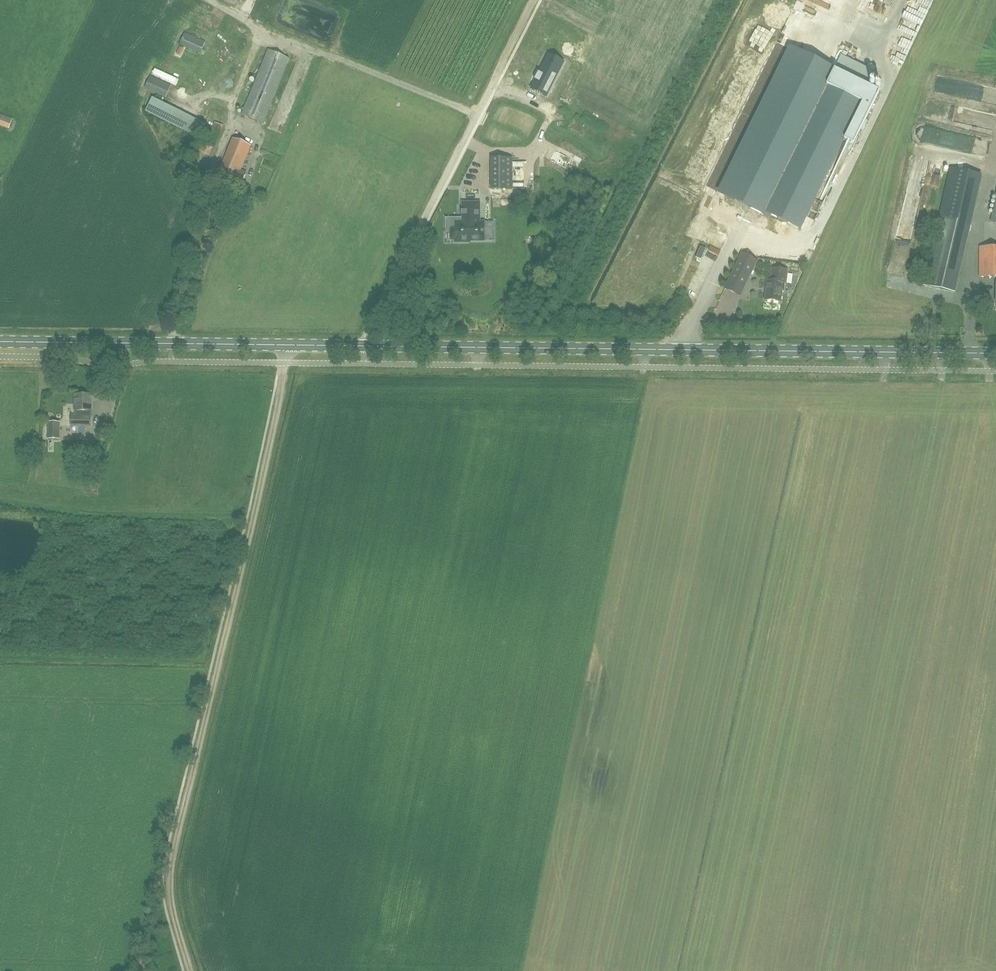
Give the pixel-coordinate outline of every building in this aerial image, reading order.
[(205,42),(185,33),(180,45),(200,54),(205,42)] [(905,62),(913,47),(902,41),(904,37),(896,33),(886,52),(905,62)] [(184,49),(180,46),(176,54),(181,56),(184,49)] [(262,123),(289,59),(268,50),(241,114),(262,123)] [(879,92),(833,70),(794,51),(723,194),(763,214),(765,211),(800,229),(810,210),(818,213),(823,203),(814,199),(829,170),(838,174),(879,92)] [(866,75),(869,68),(844,56),(841,62),(855,68),(854,70),(866,75)] [(531,89),(546,96),(559,70),(553,67),(554,66),(551,65),(545,62),(540,73),(536,81),(531,89)] [(170,85),(150,77),(145,89),(165,97),(170,85)] [(203,122),(151,96),(144,111),(196,137),(203,122)] [(963,123),(976,124),(977,111),(963,111),(963,123)] [(13,119),(0,114),(0,126),(9,129),(13,119)] [(215,182),(219,183),(238,191),(246,173),(240,171),(250,146),(233,139),(222,164),(215,182)] [(210,154),(213,147),(202,142),(198,149),(210,154)] [(491,190),(512,190),(512,159),(492,159),(491,190)] [(927,266),(959,273),(981,175),(950,167),(927,266)] [(451,229),(451,240),(455,240),(455,242),(465,242),(465,241),(484,241),(484,239),(492,239),(492,228),(484,228),(484,223),(478,223),(478,219),(479,219),(479,203),(463,203),(463,218),(463,219),(464,219),(464,223),(455,222),(455,228),(451,228),(451,229)] [(803,230),(791,243),(795,247),(807,235),(803,230)] [(980,247),(980,276),(995,277),(995,247),(980,247)] [(741,253),(724,289),(740,296),(757,261),(741,253)] [(954,293),(959,273),(927,266),(922,286),(954,293)] [(785,285),(786,270),(773,269),(771,281),(767,280),(765,300),(781,302),(783,284),(785,285)] [(483,315),(484,304),(466,304),(466,315),(483,315)] [(91,416),(91,395),(75,395),(75,416),(71,416),(71,426),(90,426),(90,416),(91,416)] [(59,439),(60,422),(47,422),(47,439),(59,439)]
